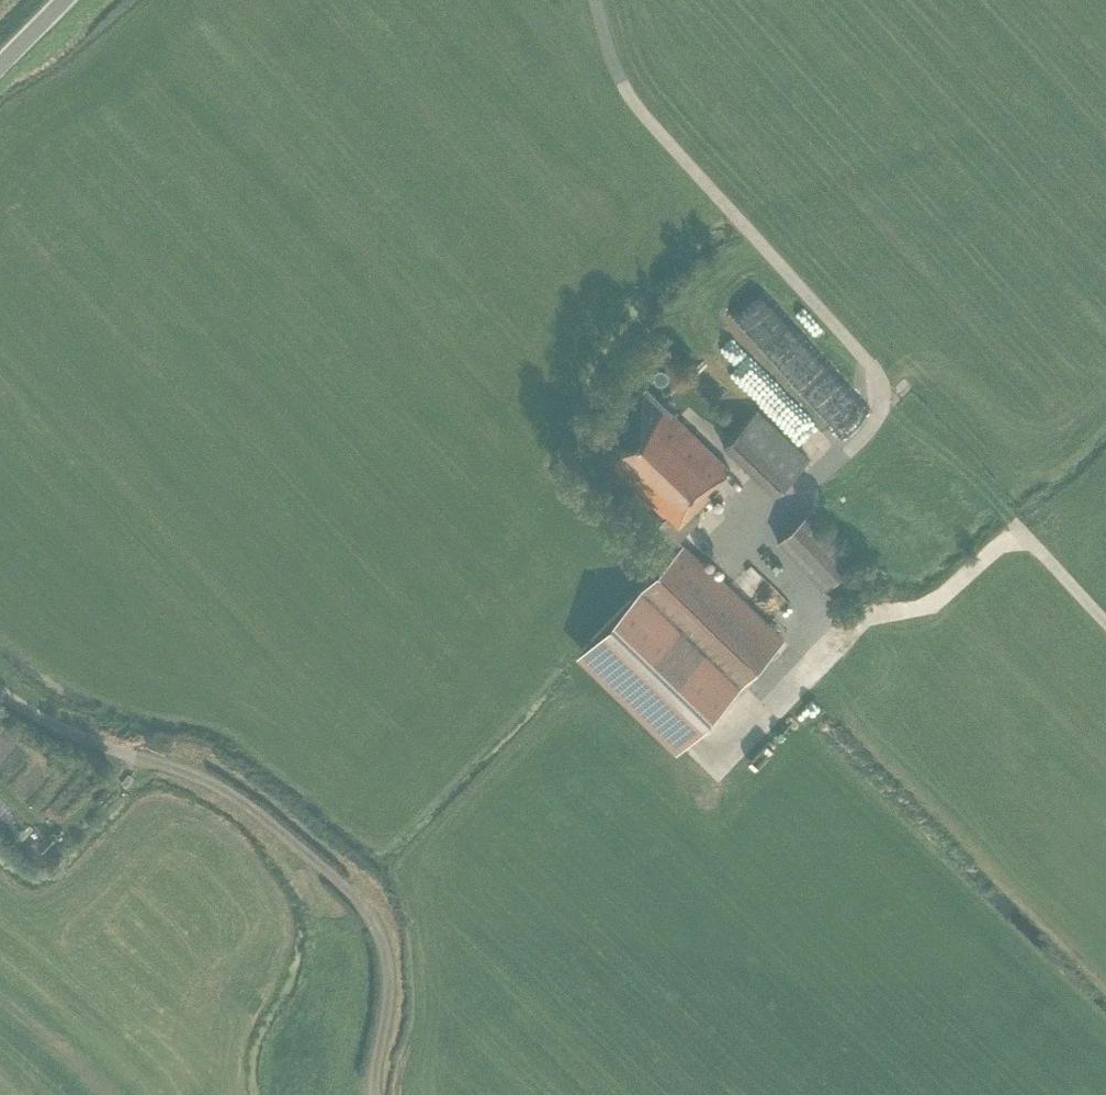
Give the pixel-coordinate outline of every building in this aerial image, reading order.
[(729,468),(645,386),(590,443),(665,516),(655,526),(672,542),(660,554),(665,559),(579,648),(678,745),(782,637),(683,541),(682,543),(678,538),(698,517),(693,512),(718,486),(715,483),(729,468)] [(807,458),(757,410),(723,445),(773,493),(807,458)] [(852,561),(806,512),(777,540),(823,588),(852,561)]
